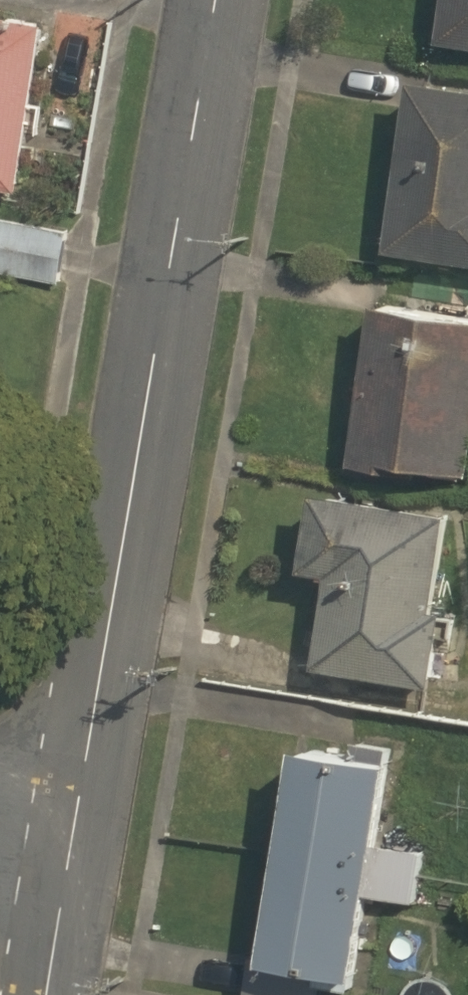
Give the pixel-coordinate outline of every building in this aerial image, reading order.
[(467,47),(467,0),(454,0),(447,43),(467,47)] [(22,192),(49,25),(0,17),(0,189),(22,192)] [(467,264),(467,92),(422,85),(394,251),(467,264)] [(60,286),(72,234),(0,217),(0,272),(60,286)] [(467,474),(467,318),(383,305),(357,463),(422,474),(424,467),(467,474)] [(321,666),(437,684),(447,613),(438,612),(452,513),(322,493),(310,573),(335,577),(321,666)] [(267,964),(248,961),(242,994),(320,994),(322,987),(350,991),(353,979),(360,980),(373,898),(414,905),(422,854),(381,847),(395,759),(303,744),(267,964)]
